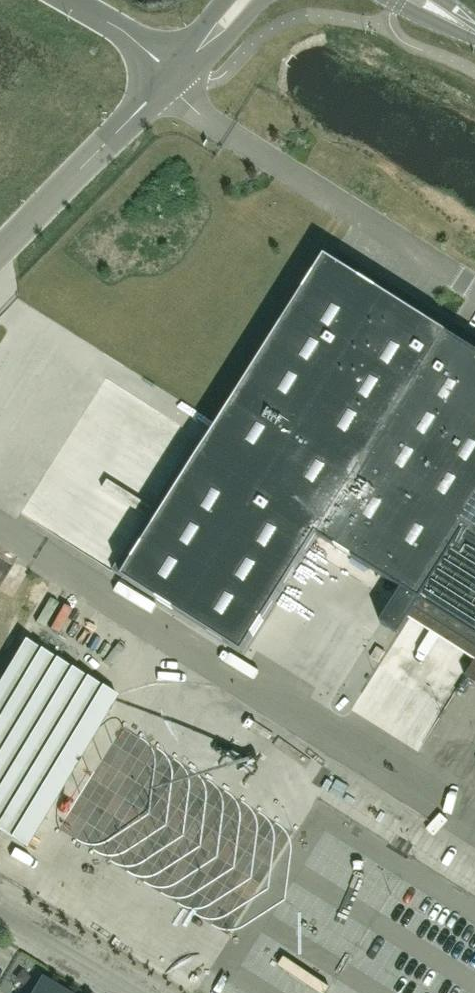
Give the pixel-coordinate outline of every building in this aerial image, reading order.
[(445,333),(317,535),(402,589),(381,623),(399,634),(415,609),(474,647),(474,352),(445,333)] [(27,640),(0,685),(0,834),(2,831),(28,847),(119,696),(27,640)] [(465,676),(474,683),(474,660),(465,676)] [(135,702),(152,709),(158,697),(141,689),(135,702)] [(41,977),(32,992),(68,992),(41,977)]
